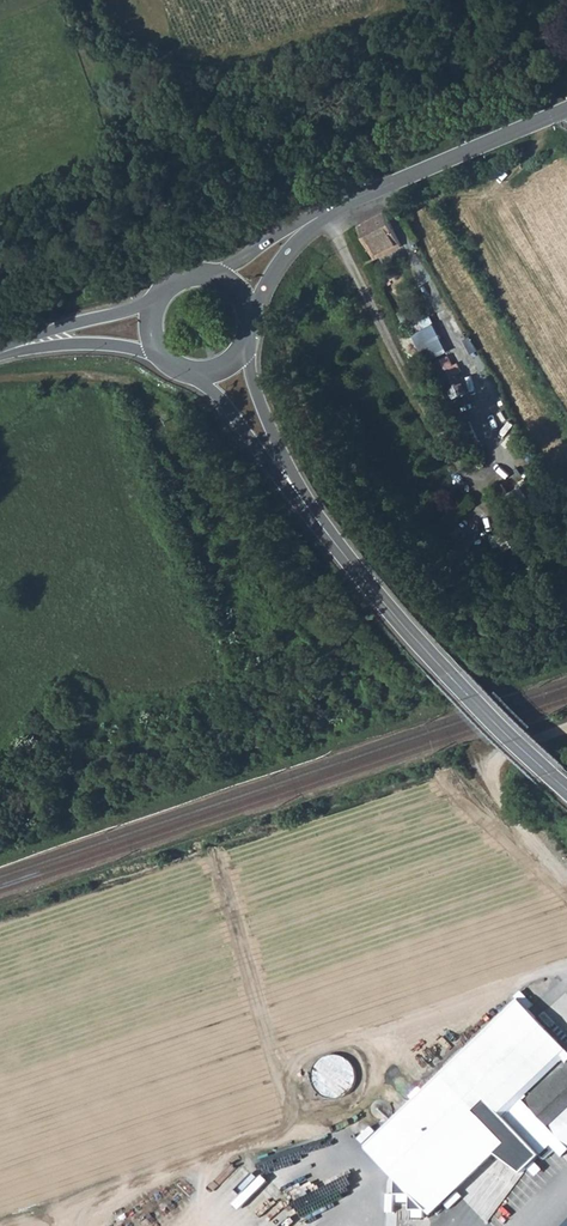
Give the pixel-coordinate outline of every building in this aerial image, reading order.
[(401,245),(385,212),(358,226),(374,258),(401,245)] [(413,323),(418,331),(434,323),(430,315),(413,323)] [(414,333),(428,361),(448,351),(434,323),(418,331),(414,333)] [(436,362),(449,389),(460,384),(462,383),(457,373),(461,371),(458,364),(453,365),(449,356),(436,362)] [(460,384),(449,389),(453,396),(463,391),(460,384)] [(502,1017),(455,1056),(510,1109),(558,1059),(561,1056),(513,1008),(502,1017)] [(455,1056),(431,1076),(488,1130),(497,1120),(545,1167),(557,1157),(556,1156),(510,1109),(455,1056)] [(558,1059),(566,1067),(566,1061),(561,1056),(558,1059)] [(510,1109),(556,1156),(566,1145),(566,1067),(558,1059),(510,1109)]
